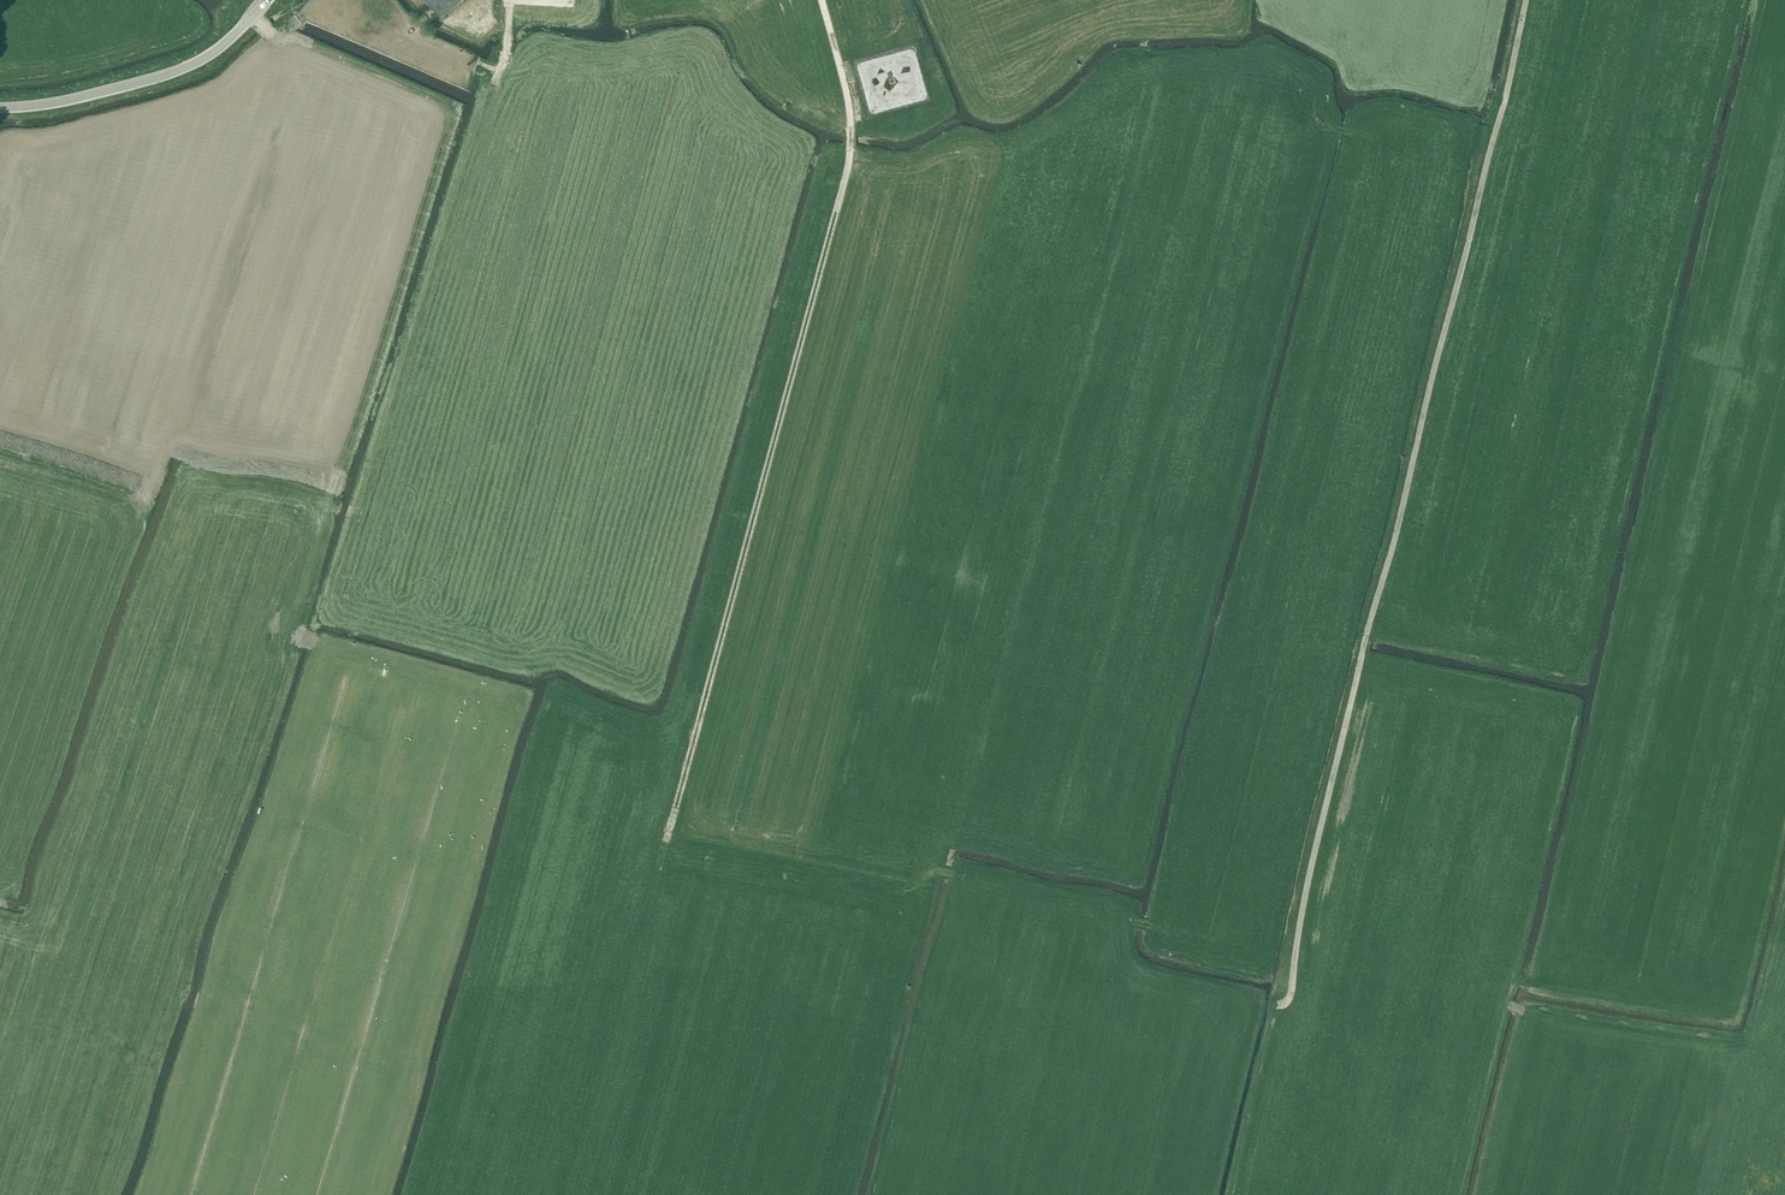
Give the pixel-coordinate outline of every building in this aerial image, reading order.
[(460,0),(427,0),(441,16),(460,0)]
